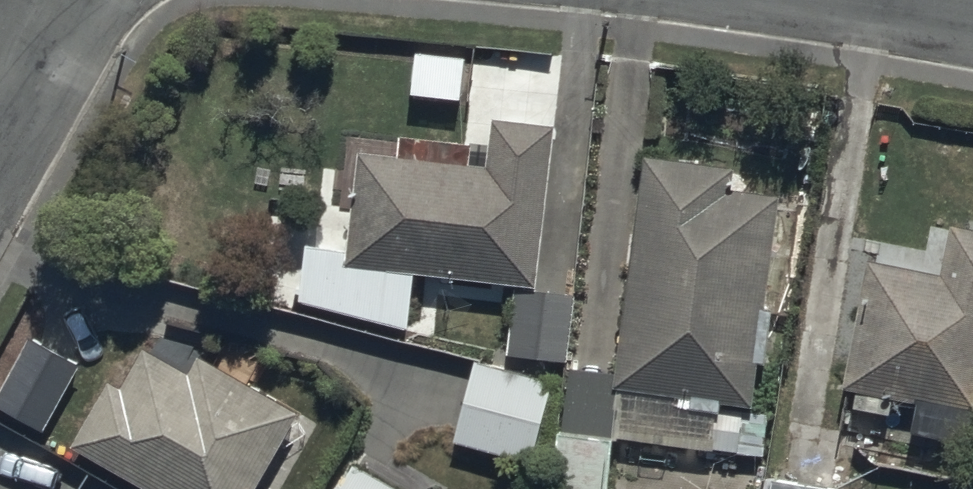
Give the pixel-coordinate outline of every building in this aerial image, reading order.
[(411,316),(416,261),(542,271),(554,112),(496,107),(494,129),(403,122),(401,146),(360,142),(353,234),(304,231),(299,295),(348,299),(347,311),(411,316)] [(647,144),(622,367),(571,361),(564,422),(560,422),(552,488),(608,488),(614,430),(765,447),(770,403),(757,401),(762,353),(771,354),(777,299),(769,298),(782,186),(735,181),(738,154),(647,144)] [(951,212),(942,261),(873,248),(849,377),(863,379),(859,397),(892,403),(896,384),(924,389),(920,412),(972,422),(972,418),(972,216),(951,212)] [(580,285),(516,280),(515,289),(509,288),(508,305),(515,305),(511,348),(538,350),(537,366),(564,368),(565,352),(574,353),(580,285)] [(29,328),(0,382),(0,399),(46,424),(83,358),(29,328)] [(113,373),(75,440),(163,488),(254,488),(304,400),(198,340),(186,360),(148,338),(125,379),(113,373)] [(556,373),(478,353),(457,431),(535,452),(556,373)] [(338,488),(419,488),(358,454),(338,488)] [(843,480),(775,470),(772,488),(842,488),(843,480)]
